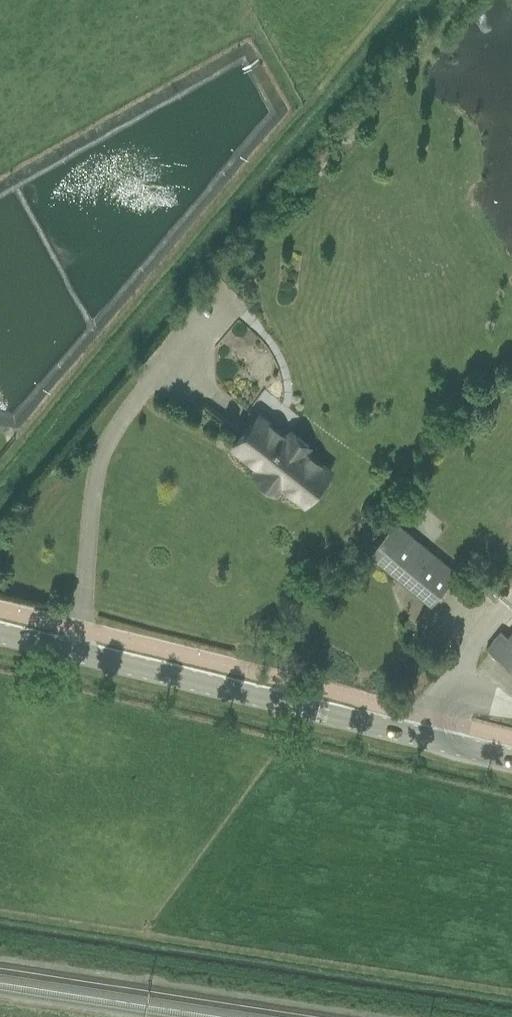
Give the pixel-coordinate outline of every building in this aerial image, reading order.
[(261,412),(233,446),(304,505),(332,471),(261,412)] [(395,522),(370,552),(432,603),(457,573),(395,522)] [(506,637),(500,632),(486,648),(511,670),(511,630),(506,637)]
